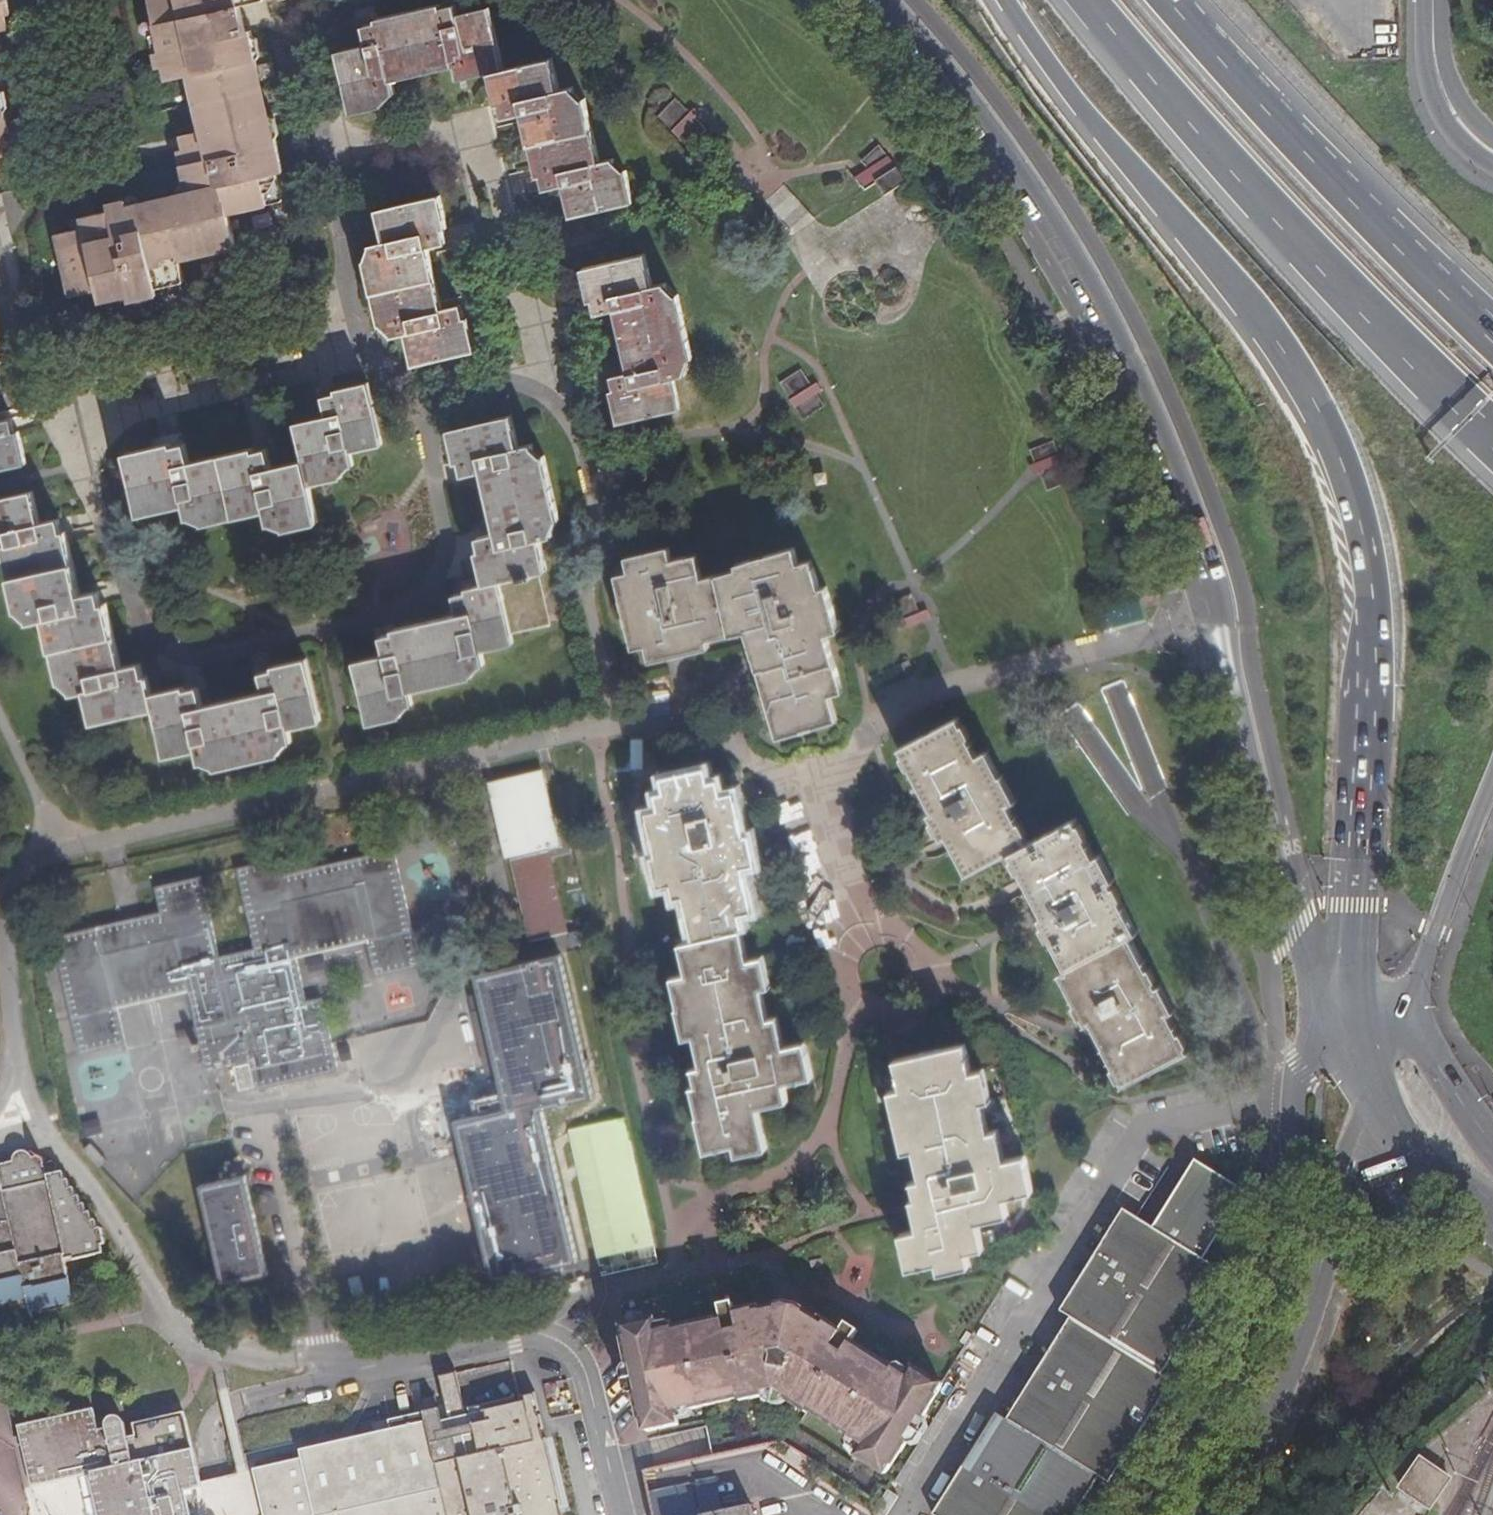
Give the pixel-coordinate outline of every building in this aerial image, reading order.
[(8,30),(6,25),(11,24),(9,15),(12,15),(10,8),(9,0),(0,0),(0,32),(8,30)] [(230,248),(229,242),(239,240),(232,212),(288,201),(282,174),(288,172),(277,124),(271,125),(254,49),(260,47),(256,28),(249,30),(243,6),(269,0),(154,0),(161,30),(154,31),(162,65),(173,63),(176,74),(204,68),(217,124),(190,130),(194,145),(187,146),(192,171),(196,170),(200,188),(186,191),(185,188),(129,202),(127,197),(109,201),(110,207),(83,214),(86,225),(58,230),(72,290),(100,284),(103,296),(130,290),(131,296),(151,291),(150,285),(186,278),(180,251),(217,243),(219,251),(230,248)] [(392,88),(395,87),(394,82),(454,67),(458,80),(491,72),(499,104),(503,103),(507,117),(522,114),(538,176),(543,175),(546,188),(556,186),(556,188),(565,186),(571,213),(631,200),(623,169),(616,170),(614,171),(610,159),(600,161),(599,157),(584,97),(575,99),(571,83),(559,85),(552,56),(504,66),(502,58),(504,58),(499,37),(497,37),(490,6),(465,12),(460,13),(458,4),(451,5),(452,6),(443,8),(442,5),(374,20),(375,24),(364,26),(368,45),(355,48),(334,51),(349,116),(383,108),(382,103),(382,99),(394,96),(392,88)] [(11,133),(3,98),(0,99),(0,150),(9,148),(8,144),(13,143),(11,133)] [(679,98),(662,115),(688,142),(706,126),(679,98)] [(884,148),(853,171),(873,199),(905,176),(884,148)] [(429,246),(440,244),(440,242),(445,241),(434,190),(371,205),(379,239),(368,242),(371,255),(363,257),(379,326),(386,325),(388,337),(401,335),(408,367),(472,354),(465,321),(460,322),(459,318),(458,313),(468,311),(466,300),(448,304),(446,296),(436,298),(428,266),(433,265),(429,246)] [(240,246),(239,240),(229,242),(230,248),(240,246)] [(585,271),(647,257),(646,252),(584,266),(585,271)] [(647,257),(585,271),(591,297),(591,300),(595,299),(598,312),(617,308),(630,371),(614,374),(617,390),(613,391),(619,422),(677,410),(671,384),(676,382),(678,382),(676,376),(684,374),(683,364),(691,363),(688,354),(675,294),(667,295),(664,281),(653,283),(647,257)] [(680,293),(675,294),(688,354),(694,353),(680,293)] [(803,371),(780,385),(802,419),(825,402),(803,371)] [(280,516),(281,522),(282,526),(318,518),(310,487),(309,480),(342,472),(341,469),(340,464),(354,461),(351,452),(350,446),(383,439),(370,379),(322,388),(323,394),(313,396),(313,395),(307,396),(310,414),(305,415),(306,417),(286,421),(286,423),(293,459),(288,460),(274,462),(256,465),(253,448),(245,450),(245,447),(188,460),(187,454),(181,455),(178,440),(170,442),(169,437),(128,447),(128,450),(124,451),(136,510),(182,501),(186,514),(199,511),(202,519),(264,505),(268,519),(280,516)] [(671,384),(677,410),(682,409),(676,382),(671,384)] [(27,460),(23,441),(21,430),(27,429),(25,418),(8,422),(5,412),(0,413),(0,465),(27,460)] [(512,412),(507,413),(515,444),(526,442),(529,453),(535,451),(531,437),(518,439),(512,412)] [(492,584),(543,572),(542,569),(535,537),(541,536),(548,534),(548,532),(545,519),(550,518),(553,517),(552,515),(538,452),(538,451),(535,451),(529,453),(526,442),(515,444),(507,413),(448,427),(454,458),(459,457),(462,469),(462,471),(483,467),(498,527),(479,532),(482,546),(477,547),(484,578),(466,582),(466,587),(452,590),(456,610),(450,611),(449,609),(403,619),(404,623),(391,626),(380,629),(385,650),(371,653),(372,655),(355,659),(368,720),(399,712),(398,708),(408,706),(411,704),(408,692),(411,692),(409,686),(468,673),(467,671),(472,670),(470,661),(479,659),(477,651),(483,650),(482,644),(505,638),(492,584)] [(293,459),(286,423),(281,424),(288,460),(293,459)] [(184,439),(178,440),(181,455),(187,454),(184,439)] [(1059,441),(1055,442),(1068,477),(1072,475),(1059,441)] [(1049,484),(1068,477),(1055,442),(1036,449),(1049,484)] [(538,452),(552,515),(559,514),(545,451),(538,452)] [(33,501),(30,486),(0,494),(0,509),(33,501)] [(98,592),(87,595),(85,588),(77,590),(62,529),(44,533),(41,518),(37,500),(33,501),(0,509),(0,542),(3,542),(9,566),(18,606),(27,604),(30,616),(42,614),(48,637),(50,637),(64,700),(76,698),(79,709),(91,706),(94,719),(151,705),(156,725),(166,722),(172,750),(195,745),(198,759),(199,759),(212,757),(214,765),(279,750),(277,740),(291,738),(288,724),(323,716),(310,661),(307,662),(277,668),(278,674),(266,676),(264,667),(258,668),(262,687),(253,689),(255,698),(215,708),(212,699),(200,701),(199,696),(187,698),(186,693),(170,696),(169,692),(185,689),(184,684),(183,681),(149,688),(146,673),(144,674),(130,677),(126,660),(120,661),(106,601),(101,601),(98,592)] [(58,514),(41,518),(44,533),(62,529),(58,514)] [(553,531),(550,518),(545,519),(548,532),(553,531)] [(548,567),(541,536),(535,537),(542,569),(548,567)] [(647,641),(650,657),(709,645),(708,637),(740,629),(747,628),(777,736),(832,720),(825,693),(832,692),(837,690),(821,630),(827,629),(835,627),(823,583),(822,577),(819,579),(813,580),(807,559),(799,561),(797,555),(794,556),(792,549),(736,562),(737,566),(704,573),(703,570),(697,572),(692,552),(673,556),(671,548),(669,548),(668,544),(628,553),(631,567),(616,571),(632,644),(641,643),(647,641)] [(697,572),(703,570),(698,550),(692,552),(697,572)] [(813,580),(819,579),(813,557),(807,559),(813,580)] [(553,619),(543,572),(492,584),(505,638),(512,637),(511,629),(553,619)] [(823,583),(835,627),(841,625),(829,581),(823,583)] [(87,595),(98,592),(96,585),(85,588),(87,595)] [(914,598),(891,605),(895,617),(919,609),(914,598)] [(821,630),(837,690),(845,687),(827,629),(821,630)] [(277,668),(307,662),(305,653),(272,661),(272,666),(264,667),(266,676),(278,674),(277,668)] [(140,658),(126,660),(130,677),(144,674),(140,658)] [(255,698),(253,689),(212,699),(215,708),(255,698)] [(966,870),(1003,847),(1008,844),(1031,882),(1022,887),(1060,958),(1125,922),(1131,919),(1134,917),(1110,873),(1117,870),(1100,839),(1093,843),(1076,812),(1030,836),(1027,831),(1008,797),(1018,791),(1001,762),(996,763),(982,739),(974,744),(955,710),(892,745),(917,788),(910,792),(935,836),(943,832),(966,870)] [(166,722),(156,725),(163,752),(172,750),(166,722)] [(680,892),(688,930),(689,934),(740,922),(743,921),(740,907),(752,904),(742,861),(753,858),(745,826),(740,827),(730,783),(717,785),(714,771),(706,772),(703,759),(657,769),(660,783),(649,785),(653,801),(642,803),(652,846),(645,848),(652,882),(665,879),(668,895),(680,892)] [(516,854),(505,856),(523,938),(562,930),(544,848),(525,852),(524,849),(554,842),(538,769),(484,782),(500,854),(515,851),(516,854)] [(254,1087),(254,1089),(336,1071),(320,998),(303,1002),(294,959),(365,943),(373,978),(419,969),(392,847),(347,858),(350,871),(305,881),(303,869),(284,873),(280,857),(234,867),(252,947),(218,956),(200,875),(154,885),(160,910),(140,915),(143,926),(101,935),(98,924),(52,935),(78,1053),(123,1044),(115,1008),(186,992),(204,1072),(224,1068),(222,1057),(229,1056),(231,1066),(236,1090),(254,1087)] [(350,871),(347,858),(303,869),(305,881),(350,871)] [(140,915),(98,924),(101,935),(143,926),(140,915)] [(1136,926),(1131,919),(1125,922),(1129,930),(1136,926)] [(740,922),(689,934),(683,935),(688,965),(675,967),(687,1031),(699,1029),(705,1060),(691,1063),(702,1113),(698,1113),(705,1145),(733,1139),(735,1146),(766,1139),(764,1127),(758,1097),(786,1091),(784,1079),(812,1073),(803,1033),(781,1037),(775,1011),(764,1012),(758,981),(766,980),(759,948),(747,951),(740,922)] [(1079,1012),(1075,1014),(1090,1040),(1094,1038),(1117,1077),(1186,1039),(1167,1006),(1173,1003),(1160,979),(1156,981),(1151,971),(1152,970),(1129,930),(1125,922),(1060,958),(1064,963),(1057,967),(1079,1012)] [(480,1069),(490,1067),(500,1110),(449,1123),(486,1283),(571,1263),(538,1109),(588,1097),(556,953),(469,973),(477,1010),(467,1012),(480,1069)] [(965,1251),(981,1247),(984,1247),(977,1217),(1007,1209),(1004,1196),(1031,1190),(1022,1151),(1003,1155),(995,1126),(984,1129),(976,1100),(989,1097),(981,1066),(968,1068),(962,1042),(891,1058),(898,1087),(884,1090),(900,1148),(911,1146),(918,1176),(906,1179),(918,1227),(899,1232),(907,1265),(935,1258),(937,1266),(967,1259),(965,1251)] [(222,1057),(224,1068),(231,1066),(229,1056),(222,1057)] [(601,1276),(659,1265),(629,1116),(571,1128),(601,1276)] [(87,1145),(81,1151),(97,1168),(103,1163),(87,1145)] [(13,1302),(23,1300),(26,1311),(27,1318),(37,1316),(35,1309),(68,1302),(59,1260),(64,1259),(113,1249),(69,1180),(55,1165),(52,1168),(42,1168),(43,1157),(29,1152),(15,1152),(12,1153),(13,1158),(0,1161),(0,1306),(13,1302)] [(1094,1472),(1106,1479),(1168,1379),(1157,1370),(1222,1267),(1201,1253),(1239,1191),(1240,1187),(1191,1156),(1149,1222),(1121,1205),(1055,1306),(1067,1315),(1003,1418),(992,1410),(929,1510),(935,1514),(1068,1514),(1094,1472)] [(244,1174),(197,1183),(219,1282),(265,1272),(244,1174)] [(658,1335),(655,1319),(624,1324),(648,1429),(680,1423),(676,1408),(739,1394),(742,1406),(776,1399),(802,1416),(807,1407),(862,1442),(856,1455),(885,1472),(940,1382),(913,1365),(905,1376),(819,1322),(800,1303),(784,1302),(761,1306),(761,1309),(658,1335)] [(438,1377),(447,1417),(450,1417),(449,1414),(459,1412),(460,1415),(466,1414),(457,1373),(438,1377)] [(424,1434),(442,1514),(544,1514),(543,1509),(558,1505),(551,1474),(534,1396),(472,1409),(473,1413),(466,1414),(460,1415),(459,1412),(449,1414),(450,1417),(447,1417),(442,1418),(439,1407),(424,1410),(429,1433),(424,1434)] [(199,1489),(199,1484),(189,1437),(184,1412),(136,1423),(137,1437),(125,1438),(125,1426),(120,1426),(116,1420),(110,1420),(106,1423),(106,1428),(96,1429),(94,1414),(86,1408),(22,1424),(17,1432),(28,1486),(89,1473),(99,1514),(190,1514),(183,1492),(199,1489)] [(429,1433),(424,1410),(419,1411),(421,1422),(424,1434),(429,1433)] [(390,1418),(392,1428),(421,1422),(419,1411),(390,1418)] [(421,1422),(392,1428),(395,1440),(424,1434),(421,1422)] [(424,1434),(395,1440),(392,1428),(391,1428),(301,1451),(303,1460),(253,1471),(263,1514),(442,1514),(424,1434)] [(868,1496),(779,1446),(695,1460),(704,1504),(655,1514),(656,1514),(873,1514),(868,1496)] [(1400,1492),(1432,1513),(1454,1480),(1422,1459),(1400,1492)] [(551,1474),(558,1505),(577,1502),(570,1470),(551,1474)] [(558,1505),(543,1509),(544,1514),(560,1514),(558,1505)]
